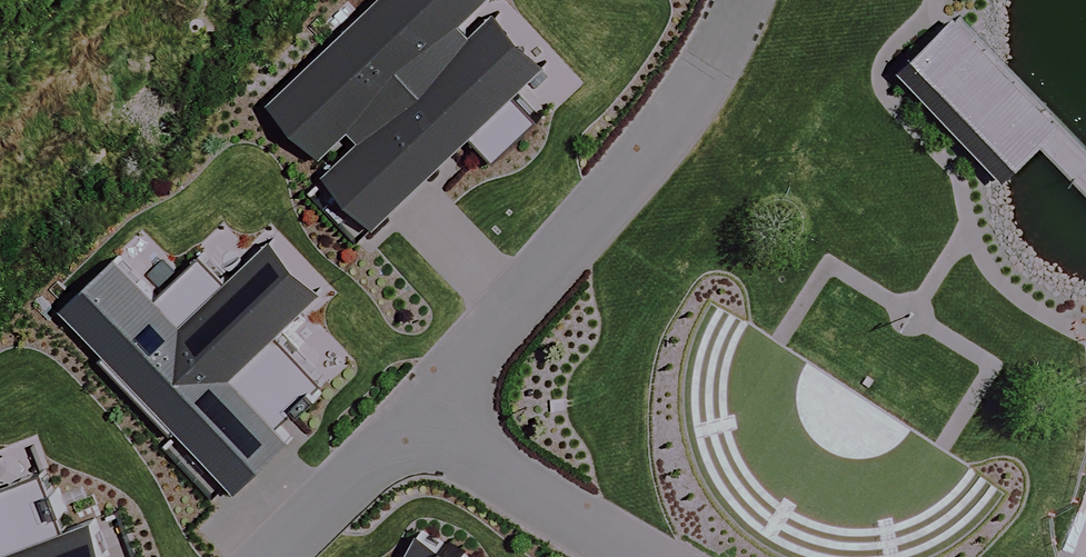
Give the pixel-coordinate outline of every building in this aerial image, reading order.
[(905,74),(1004,178),(1031,152),(1068,117),(969,13),(905,74)]
